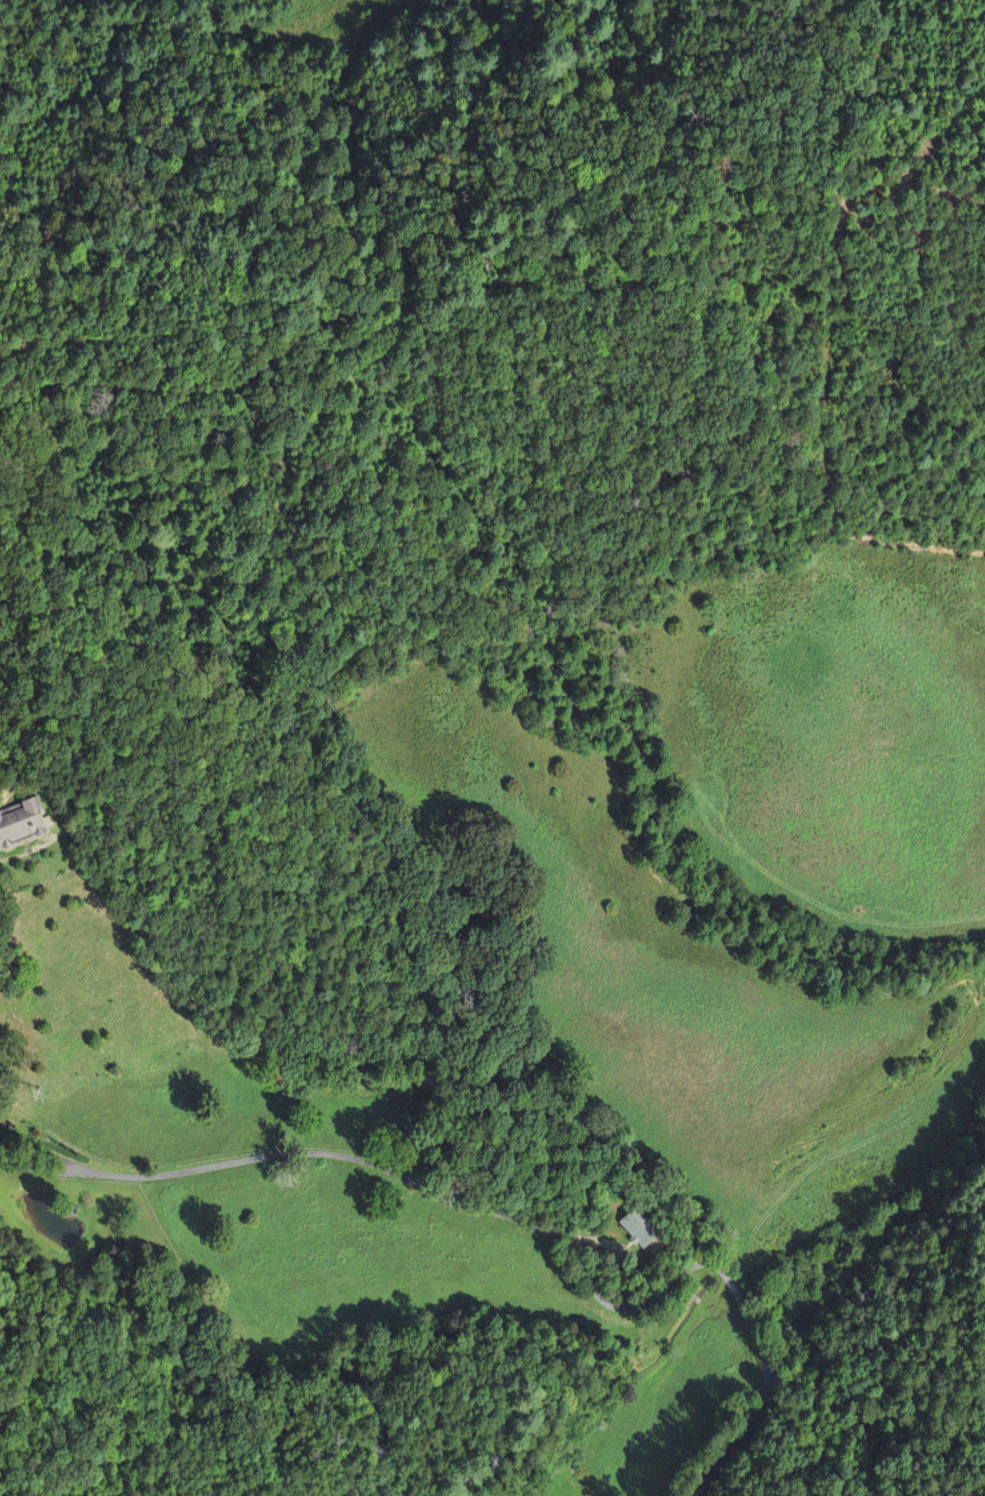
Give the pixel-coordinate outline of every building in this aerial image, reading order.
[(50,834),(39,797),(19,803),(20,806),(5,811),(5,813),(0,815),(0,850),(50,834)] [(642,1253),(660,1237),(635,1210),(618,1225),(642,1253)]
